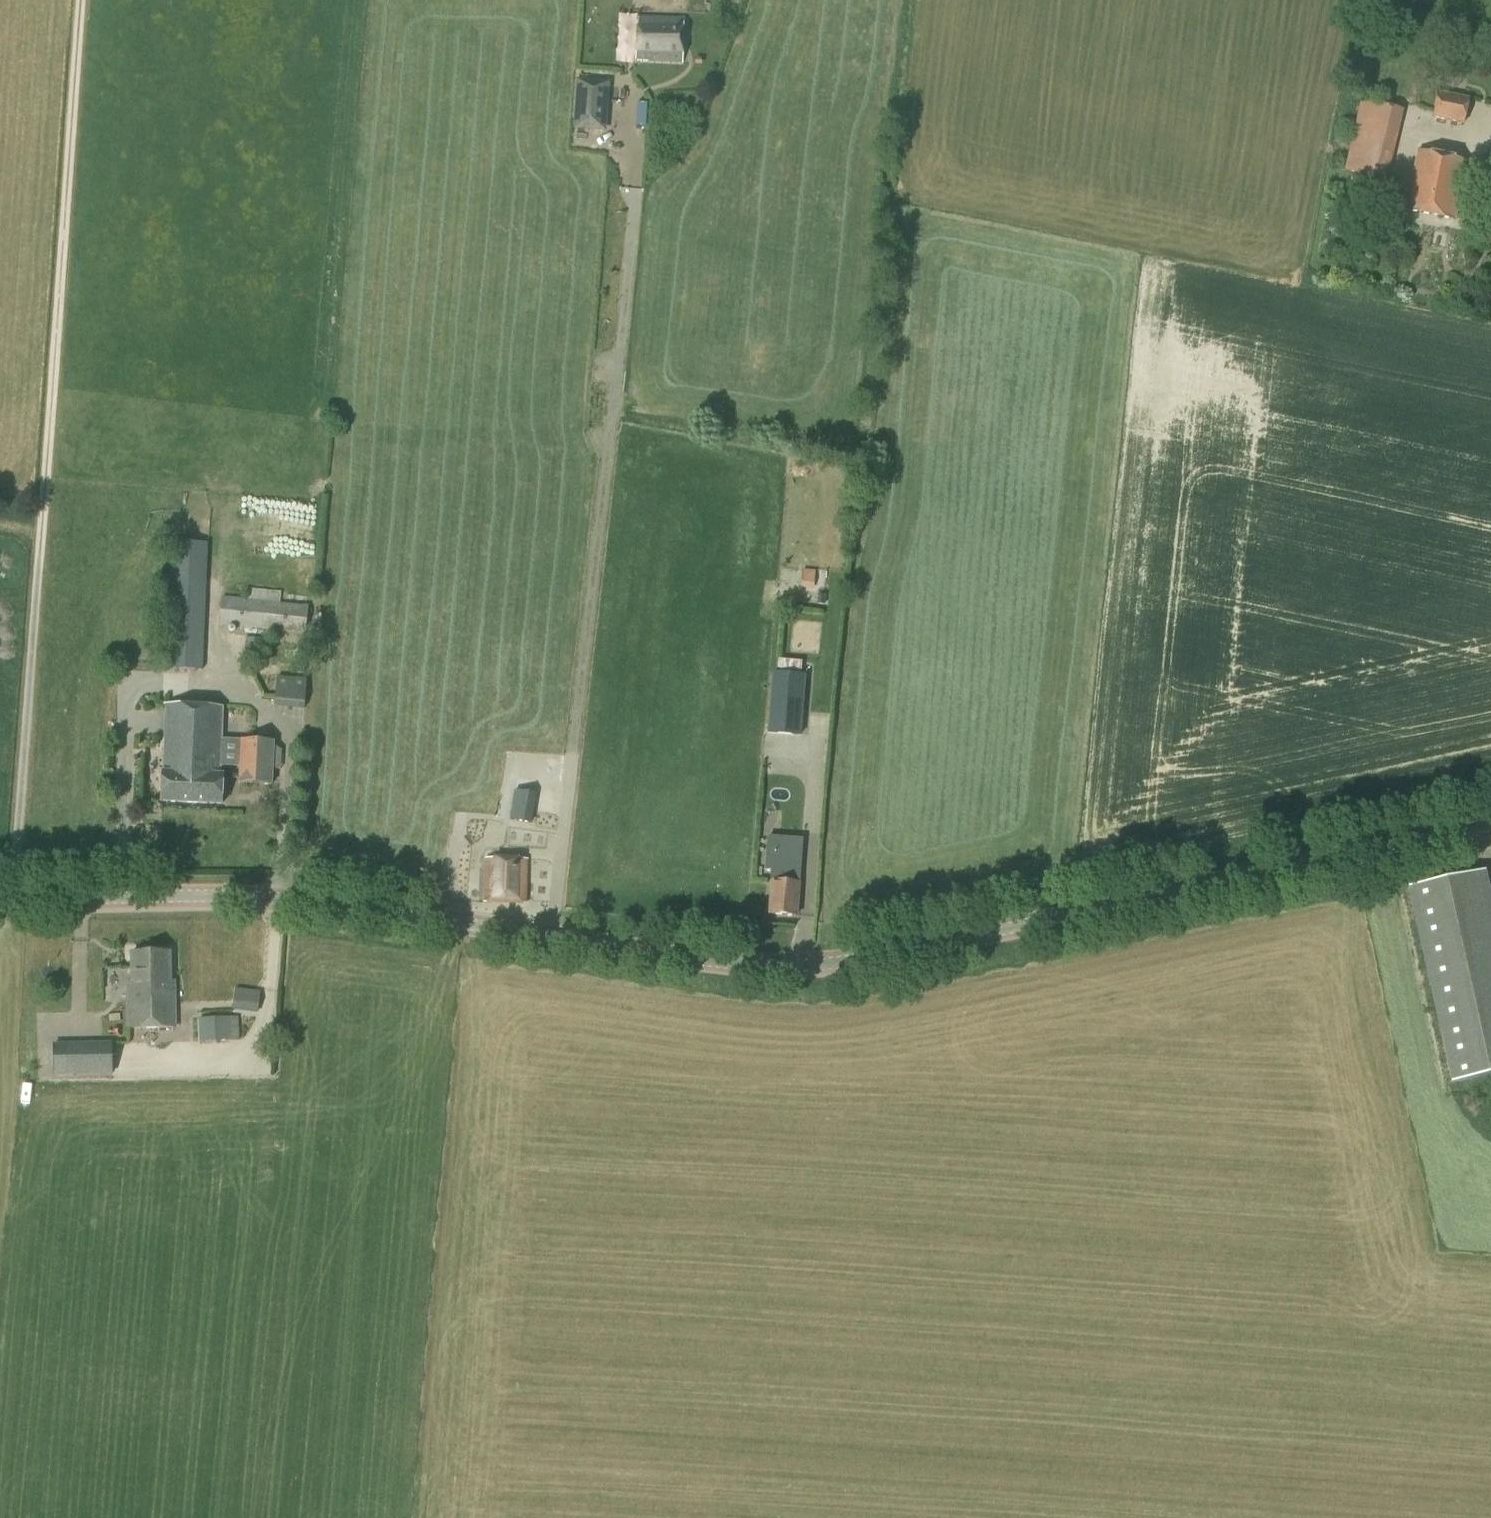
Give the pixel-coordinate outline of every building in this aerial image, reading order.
[(682,63),(683,18),(640,17),(637,61),(682,63)] [(606,131),(609,82),(576,80),(573,129),(606,131)] [(1464,124),(1469,99),(1438,92),(1432,118),(1464,124)] [(1387,181),(1403,110),(1361,100),(1345,171),(1387,181)] [(1454,219),(1465,162),(1418,153),(1407,210),(1454,219)] [(283,532),(299,533),(299,521),(283,520),(283,532)] [(202,670),(207,542),(172,541),(167,669),(202,670)] [(296,597),(297,586),(243,585),(243,596),(296,597)] [(304,635),(307,606),(221,597),(218,625),(304,635)] [(266,657),(268,640),(245,638),(243,655),(266,657)] [(805,675),(772,673),(767,733),(800,736),(805,675)] [(303,709),(306,679),(276,676),(274,707),(303,709)] [(272,785),(273,741),(254,740),(255,717),(250,714),(223,713),(223,708),(166,705),(164,773),(161,773),(161,804),(221,805),(223,776),(219,776),(220,765),(238,766),(238,783),(272,785)] [(789,855),(789,843),(781,842),(784,793),(764,791),(759,852),(774,854),(772,883),(769,916),(796,918),(798,885),(796,885),(797,871),(785,870),(786,854),(789,855)] [(535,795),(514,792),(509,820),(530,824),(535,795)] [(525,904),(527,861),(485,860),(483,903),(525,904)] [(1490,1075),(1490,902),(1484,872),(1406,889),(1450,1084),(1490,1075)] [(170,983),(169,953),(131,954),(131,983),(126,983),(127,1029),(175,1028),(174,983),(170,983)] [(256,1013),(260,992),(235,988),(232,1010),(256,1013)] [(199,1042),(239,1040),(238,1017),(198,1018),(199,1042)] [(53,1075),(110,1075),(110,1043),(53,1043),(53,1075)]
